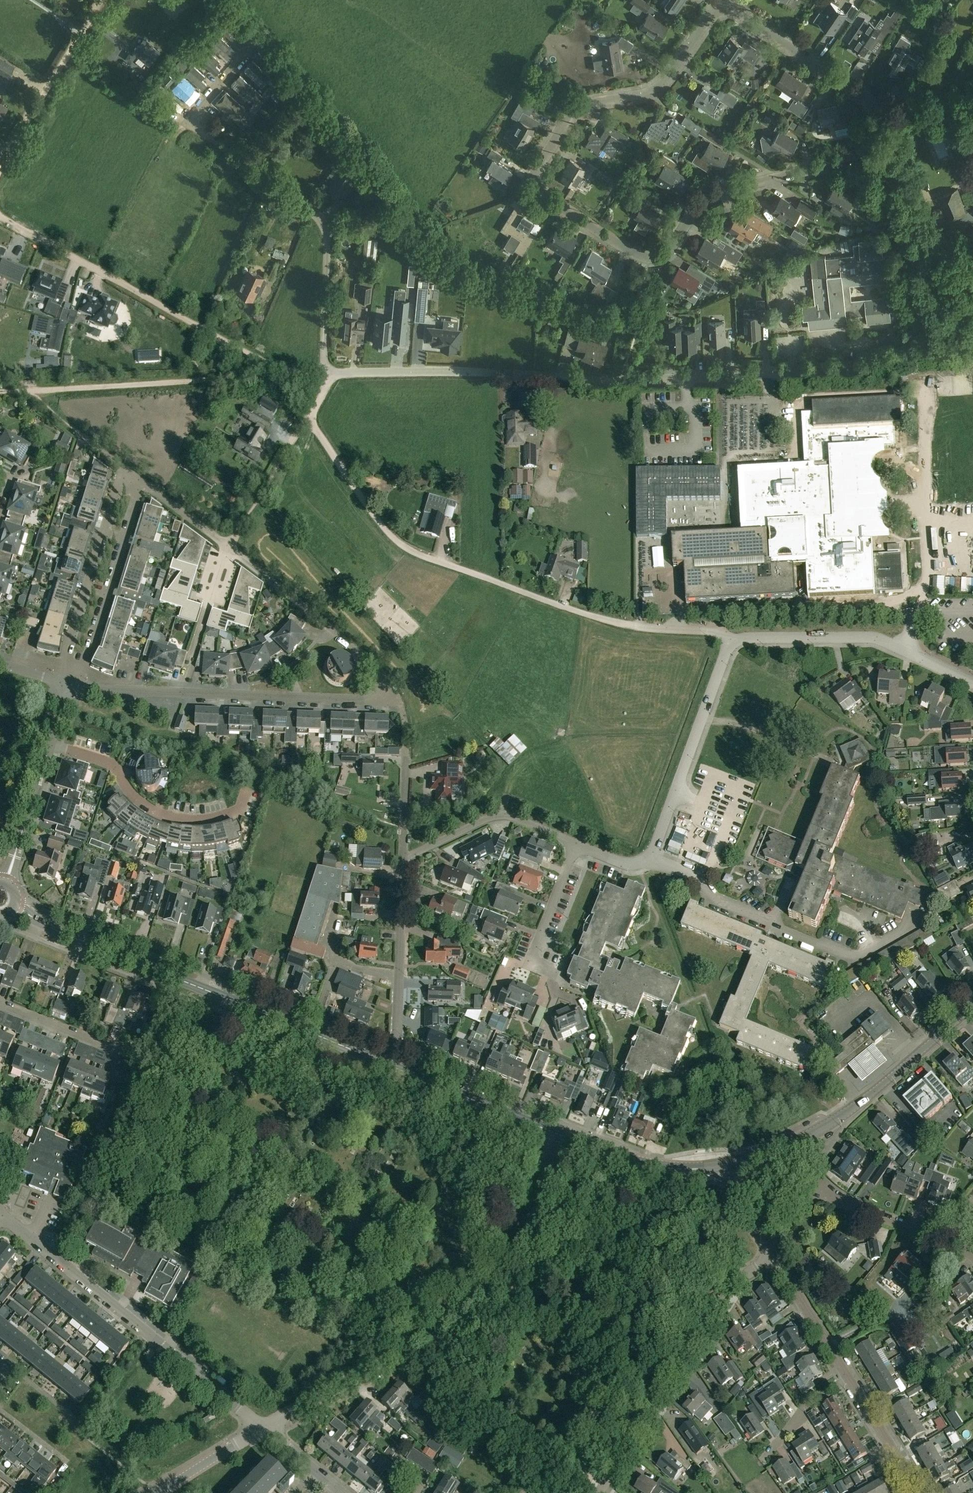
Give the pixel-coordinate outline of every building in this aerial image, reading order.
[(630,1),(646,11),(650,5),(643,0),(631,0),(630,1)] [(664,6),(676,14),(685,0),(668,0),(664,6)] [(820,24),(814,20),(824,27),(826,25),(835,31),(845,17),(851,21),(859,9),(852,4),(846,13),(838,8),(838,7),(828,0),(827,1),(833,5),(820,24)] [(225,12),(230,17),(234,12),(229,8),(225,12)] [(658,41),(668,26),(649,13),(639,28),(658,41)] [(219,25),(241,46),(249,37),(227,16),(219,25)] [(865,19),(849,42),(854,45),(852,46),(865,55),(877,37),(882,41),(891,27),(886,24),(882,31),(865,19)] [(218,30),(213,25),(206,33),(211,37),(218,30)] [(210,43),(228,59),(236,50),(218,34),(210,43)] [(602,43),(604,52),(601,52),(604,70),(613,68),(614,70),(623,69),(619,48),(621,47),(628,52),(633,43),(621,35),(618,40),(602,43)] [(892,71),(900,76),(908,62),(919,68),(926,58),(920,54),(919,56),(908,49),(912,42),(901,36),(894,48),(895,49),(889,60),(896,64),(892,71)] [(199,50),(206,42),(202,38),(194,46),(199,50)] [(720,54),(732,62),(736,65),(742,56),(749,61),(757,49),(745,41),(742,45),(731,38),(720,54)] [(149,65),(160,52),(144,39),(133,52),(139,57),(145,62),(149,65)] [(220,69),(215,65),(219,60),(205,48),(201,52),(197,57),(215,73),(220,69)] [(189,52),(182,60),(186,64),(193,56),(190,53),(189,52)] [(0,58),(0,72),(8,77),(15,66),(0,58)] [(12,73),(22,76),(27,63),(18,60),(12,73)] [(262,86),(270,77),(252,61),(244,70),(262,86)] [(187,72),(203,87),(207,84),(201,78),(204,74),(194,64),(190,68),(187,72)] [(181,70),(176,66),(169,74),(174,78),(181,70)] [(788,108),(798,115),(805,104),(798,99),(808,85),(786,70),(776,85),(783,90),(782,92),(782,95),(788,99),(791,99),(793,96),(795,98),(788,108)] [(0,76),(0,93),(2,94),(6,87),(9,82),(0,76)] [(260,95),(239,76),(232,84),(252,103),(260,95)] [(751,79),(752,88),(760,87),(759,78),(751,79)] [(173,85),(191,103),(195,99),(188,92),(191,89),(182,80),(178,83),(176,81),(173,85)] [(722,88),(718,94),(704,86),(700,92),(699,91),(696,96),(697,97),(694,102),(712,113),(721,99),(732,106),(737,98),(722,88)] [(268,99),(274,91),(270,87),(263,94),(268,99)] [(225,90),(216,101),(237,120),(247,109),(225,90)] [(257,101),(250,108),(255,113),(259,117),(266,109),(262,106),(262,105),(257,101)] [(819,107),(822,124),(833,122),(835,129),(849,126),(846,115),(840,116),(838,103),(819,107)] [(246,123),(250,126),(257,118),(253,115),(248,110),(241,118),(237,123),(242,127),(246,123)] [(530,140),(536,129),(533,128),(538,119),(522,111),(517,120),(520,121),(509,141),(516,145),(517,143),(524,147),(528,139),(530,140)] [(646,132),(660,141),(664,134),(668,137),(668,138),(675,143),(686,126),(699,134),(699,133),(703,127),(686,116),(681,123),(673,118),(652,121),(652,122),(646,132)] [(316,130),(306,119),(300,124),(311,135),(316,130)] [(786,151),(791,154),(797,144),(785,136),(791,127),(780,121),(774,130),(779,132),(773,142),(767,138),(762,145),(763,150),(763,151),(771,156),(772,153),(786,151)] [(807,127),(799,123),(795,130),(803,134),(807,127)] [(699,133),(712,141),(713,141),(717,135),(703,127),(699,133)] [(624,145),(626,141),(629,136),(617,129),(613,135),(604,130),(600,136),(592,131),(588,137),(589,138),(585,145),(599,154),(603,148),(613,155),(621,142),(624,145)] [(8,141),(0,137),(0,144),(6,147),(8,141)] [(720,169),(729,155),(710,143),(703,155),(698,152),(693,161),(707,170),(711,163),(720,169)] [(504,191),(510,181),(507,180),(513,171),(498,162),(503,155),(492,149),(487,155),(492,158),(487,167),(494,172),(492,176),(494,183),(493,184),(504,191)] [(681,196),(690,181),(673,171),(677,164),(662,155),(656,164),(664,169),(656,181),(681,196)] [(593,179),(599,169),(589,163),(585,169),(570,160),(566,167),(567,168),(561,178),(575,187),(584,173),(593,179)] [(854,216),(846,211),(855,195),(837,184),(827,200),(833,204),(829,211),(850,223),(854,216)] [(958,189),(937,198),(944,214),(940,215),(943,222),(947,220),(947,221),(968,213),(958,189)] [(640,219),(635,228),(645,234),(651,225),(655,228),(658,222),(659,223),(664,216),(663,216),(663,217),(645,206),(649,199),(635,191),(631,198),(642,205),(635,216),(640,219)] [(812,218),(817,209),(802,200),(797,207),(782,197),(773,212),(784,219),(784,221),(792,226),(800,211),(812,218)] [(528,232),(539,215),(514,200),(511,204),(515,207),(500,230),(510,236),(504,245),(506,246),(505,247),(512,252),(513,250),(523,255),(535,236),(528,232)] [(868,216),(873,230),(883,227),(878,212),(868,216)] [(749,242),(756,230),(767,236),(773,227),(749,213),(745,220),(738,216),(729,230),(749,242)] [(798,223),(794,231),(809,239),(813,231),(798,223)] [(839,232),(847,235),(848,234),(852,235),(854,229),(850,228),(850,226),(842,224),(839,232)] [(564,274),(573,259),(566,255),(576,239),(557,227),(547,244),(563,254),(559,260),(563,262),(558,270),(564,274)] [(275,240),(268,237),(262,251),(270,255),(271,253),(274,254),(273,256),(287,262),(290,255),(276,248),(276,249),(274,248),(272,247),(275,240)] [(712,266),(716,260),(719,262),(723,256),(736,264),(743,252),(726,242),(722,248),(706,239),(695,256),(712,266)] [(850,286),(887,282),(885,262),(882,262),(881,257),(884,257),(882,240),(859,242),(860,245),(854,245),(855,256),(840,257),(826,259),(826,256),(811,258),(816,305),(803,306),(804,319),(809,318),(815,329),(848,326),(847,317),(867,315),(868,324),(887,322),(890,309),(895,309),(893,297),(852,301),(850,286)] [(605,299),(610,289),(602,284),(611,270),(600,263),(603,258),(592,251),(581,269),(599,280),(591,293),(605,299)] [(0,261),(0,275),(18,282),(24,266),(2,257),(0,261)] [(506,273),(511,266),(510,266),(506,263),(502,270),(506,273)] [(690,295),(697,284),(709,292),(716,280),(698,269),(693,276),(680,268),(671,283),(690,295)] [(257,298),(258,296),(261,295),(267,282),(266,279),(262,278),(263,277),(249,270),(239,293),(252,299),(253,298),(255,299),(257,298)] [(51,304),(61,307),(65,296),(57,293),(61,282),(39,273),(33,288),(35,288),(33,293),(52,301),(51,304)] [(374,280),(360,278),(358,300),(370,301),(371,287),(373,287),(374,280)] [(417,304),(416,321),(424,322),(425,304),(427,287),(419,287),(417,304)] [(23,295),(20,301),(34,307),(37,301),(23,295)] [(116,325),(118,321),(117,318),(113,315),(117,305),(101,298),(99,302),(86,297),(80,312),(93,318),(91,322),(93,323),(97,326),(101,328),(105,328),(107,329),(109,326),(113,327),(116,325)] [(392,319),(376,318),(375,320),(373,341),(373,343),(378,344),(378,345),(380,345),(380,344),(385,344),(385,342),(390,342),(391,332),(394,333),(394,331),(406,332),(409,301),(405,301),(398,300),(397,304),(393,304),(392,319)] [(752,337),(752,338),(761,338),(760,321),(766,320),(766,308),(758,309),(758,316),(745,317),(746,337),(752,337)] [(71,312),(63,309),(60,321),(67,323),(71,312)] [(356,341),(357,330),(364,331),(365,320),(358,320),(358,319),(345,318),(345,320),(341,320),(339,322),(338,325),(338,329),(340,331),(343,332),(343,340),(356,341)] [(676,328),(676,321),(664,321),(665,337),(672,337),(672,348),(684,348),(684,350),(683,328),(676,328)] [(696,349),(696,338),(702,337),(702,322),(690,322),(691,329),(684,330),(684,328),(683,328),(684,350),(696,349)] [(709,323),(711,344),(726,344),(725,322),(709,323)] [(60,353),(65,327),(53,325),(47,350),(60,353)] [(434,344),(442,345),(441,350),(455,351),(456,346),(458,347),(459,331),(457,331),(457,326),(444,325),(443,329),(436,329),(436,328),(428,327),(427,340),(434,341),(434,344)] [(798,327),(783,330),(787,348),(800,345),(798,337),(808,336),(806,327),(798,329),(798,327)] [(573,347),(578,336),(571,334),(567,345),(573,347)] [(607,348),(580,338),(575,349),(584,353),(583,357),(601,364),(607,348)] [(148,352),(138,353),(138,363),(149,362),(148,352)] [(685,585),(686,605),(795,599),(793,562),(772,563),(770,533),(769,533),(769,527),(804,525),(808,598),(903,593),(901,555),(873,556),(872,542),(870,542),(871,536),(871,531),(870,525),(869,525),(870,526),(856,527),(856,523),(871,522),(867,450),(896,448),(895,426),(902,426),(900,400),(812,404),(813,419),(806,420),(808,460),(815,460),(816,473),(743,477),(746,529),(762,528),(762,533),(672,538),(673,569),(684,568),(685,578),(680,578),(680,585),(685,585)] [(244,454),(245,454),(248,456),(249,456),(257,460),(262,452),(259,450),(261,447),(262,447),(261,446),(263,443),(264,444),(264,443),(263,443),(266,438),(262,436),(266,429),(268,430),(272,423),(255,412),(251,419),(258,424),(254,431),(253,430),(252,431),(252,430),(251,431),(252,431),(248,438),(247,437),(247,438),(248,438),(246,441),(242,439),(236,448),(245,453),(244,454)] [(524,422),(524,415),(508,415),(508,416),(504,417),(503,418),(503,422),(504,423),(508,423),(508,440),(524,440),(524,434),(535,434),(535,422),(524,422)] [(232,418),(223,431),(230,435),(239,423),(232,418)] [(7,460),(17,442),(6,435),(5,438),(0,435),(0,452),(1,453),(0,455),(7,460)] [(43,449),(31,443),(28,448),(17,442),(7,460),(15,464),(16,461),(25,467),(29,459),(35,462),(43,449)] [(70,448),(58,442),(54,450),(66,456),(70,448)] [(525,467),(537,466),(536,446),(524,447),(525,467)] [(107,484),(110,474),(107,473),(107,470),(108,470),(98,462),(94,459),(92,468),(93,468),(90,479),(107,484)] [(74,474),(78,462),(72,461),(68,473),(74,474)] [(54,476),(62,478),(65,468),(57,466),(54,476)] [(637,537),(642,537),(667,537),(667,501),(720,501),(720,478),(720,470),(715,470),(636,471),(637,537)] [(533,484),(533,472),(522,472),(522,484),(533,484)] [(103,495),(107,484),(90,479),(84,478),(83,481),(88,483),(86,490),(103,495)] [(41,489),(21,482),(18,492),(15,491),(12,500),(32,506),(36,494),(39,495),(41,489)] [(521,496),(521,487),(512,487),(512,496),(521,496)] [(103,495),(86,490),(83,500),(100,505),(103,495)] [(28,518),(32,506),(12,500),(10,508),(13,509),(9,520),(24,525),(26,517),(28,518)] [(97,515),(100,505),(83,500),(80,510),(97,515)] [(150,502),(151,502),(149,508),(146,507),(143,518),(160,524),(162,517),(166,518),(167,514),(160,512),(160,509),(161,510),(161,509),(151,502),(150,502)] [(94,526),(97,515),(80,510),(77,519),(64,515),(62,521),(79,527),(80,522),(94,526)] [(430,515),(424,534),(438,538),(444,519),(430,515)] [(156,534),(160,524),(143,518),(139,529),(156,534)] [(21,532),(24,525),(9,520),(6,531),(3,530),(0,539),(20,545),(24,532),(21,532)] [(64,539),(65,539),(87,546),(91,536),(78,531),(79,527),(62,521),(60,528),(70,531),(67,540),(64,539)] [(172,560),(195,567),(203,540),(183,526),(179,539),(190,543),(176,561),(172,560)] [(165,548),(165,547),(153,543),(156,534),(139,529),(136,539),(150,544),(149,548),(163,553),(165,548)] [(0,550),(0,560),(11,563),(14,556),(16,557),(20,545),(0,539),(0,540),(0,548),(0,550)] [(87,546),(65,539),(64,539),(60,549),(67,551),(84,557),(87,546)] [(161,559),(163,553),(149,548),(147,553),(133,549),(130,559),(147,565),(150,555),(161,559)] [(67,551),(64,562),(81,567),(84,557),(67,551)] [(588,553),(578,553),(579,562),(589,562),(588,553)] [(130,559),(127,570),(144,575),(147,565),(130,559)] [(564,578),(575,582),(579,568),(551,559),(548,568),(542,566),(539,575),(545,577),(545,578),(558,583),(561,576),(564,577),(564,578)] [(11,563),(0,560),(0,581),(8,584),(12,571),(9,571),(11,563)] [(56,563),(57,564),(54,575),(67,580),(76,582),(77,578),(78,578),(81,567),(64,562),(57,560),(56,563)] [(185,597),(195,567),(172,560),(170,569),(181,573),(167,591),(163,590),(185,597)] [(113,580),(116,569),(110,567),(107,578),(113,580)] [(144,575),(127,570),(123,580),(140,585),(143,579),(146,580),(147,576),(144,575)] [(244,571),(231,611),(253,618),(249,617),(248,589),(261,593),(263,585),(244,571)] [(54,575),(51,574),(49,581),(54,582),(51,591),(71,598),(75,587),(66,584),(67,580),(54,575)] [(123,580),(120,591),(137,596),(140,585),(123,580)] [(30,596),(34,597),(36,598),(40,588),(33,586),(31,591),(30,596)] [(183,603),(185,597),(163,590),(159,602),(181,609),(178,619),(196,624),(201,609),(183,603)] [(51,591),(50,591),(47,601),(51,603),(68,608),(71,598),(51,591)] [(135,617),(137,610),(144,612),(146,604),(124,597),(123,602),(117,600),(114,611),(131,616),(135,617)] [(51,603),(47,601),(43,612),(48,613),(65,618),(68,608),(51,603)] [(128,627),(131,616),(114,611),(111,621),(128,627)] [(249,630),(253,618),(231,611),(229,618),(211,612),(206,628),(224,633),(228,623),(249,630)] [(48,653),(60,655),(62,639),(59,638),(65,618),(48,613),(37,650),(48,653)] [(290,625),(282,633),(297,647),(301,643),(300,642),(304,638),(299,634),(305,625),(290,616),(286,622),(290,625)] [(25,626),(36,629),(39,621),(27,618),(25,626)] [(111,621),(107,632),(124,637),(128,627),(111,621)] [(0,622),(0,643),(1,639),(8,641),(12,630),(5,628),(6,624),(0,622)] [(130,647),(122,645),(124,637),(107,632),(101,651),(99,650),(91,665),(102,669),(113,673),(119,655),(127,657),(129,649),(131,650),(130,647)] [(293,652),(297,647),(282,633),(277,638),(274,635),(265,641),(275,656),(283,651),(288,655),(291,651),(293,652)] [(156,644),(147,641),(143,656),(151,659),(149,665),(154,666),(154,668),(160,670),(166,651),(168,644),(161,642),(156,644)] [(262,649),(252,653),(259,672),(265,670),(265,668),(270,666),(268,661),(275,656),(265,641),(260,644),(261,646),(262,649)] [(172,672),(173,666),(182,668),(187,653),(177,650),(176,647),(168,644),(166,651),(160,670),(166,672),(167,670),(172,672)] [(131,650),(129,649),(127,657),(138,661),(141,653),(131,650)] [(208,678),(215,679),(217,659),(210,659),(210,654),(200,649),(195,667),(204,670),(203,676),(209,676),(208,678)] [(241,654),(234,655),(236,671),(246,669),(248,675),(253,673),(253,675),(259,672),(252,653),(242,657),(241,654)] [(227,672),(236,671),(234,655),(228,656),(228,659),(217,659),(215,679),(221,679),(221,677),(227,678),(227,672)] [(350,660),(348,658),(347,658),(346,657),(344,657),(343,656),(342,656),(340,656),(339,656),(337,656),(336,656),(334,657),(333,658),(331,659),(330,660),(329,661),(328,662),(328,663),(327,665),(327,666),(327,667),(326,668),(326,669),(326,670),(326,671),(327,672),(327,673),(327,674),(328,675),(328,676),(328,677),(352,663),(350,660)] [(354,670),(354,668),(354,667),(354,666),(353,665),(353,664),(352,663),(328,677),(330,678),(331,680),(333,681),(334,682),(336,683),(338,683),(340,683),(343,683),(344,683),(345,683),(346,682),(348,681),(349,680),(350,679),(351,678),(351,677),(352,676),(353,674),(353,673),(354,672),(354,670)] [(889,704),(904,706),(906,683),(899,682),(900,675),(880,673),(878,695),(890,696),(889,704)] [(829,693),(839,705),(850,697),(856,704),(866,697),(859,686),(853,691),(845,681),(829,693)] [(925,695),(921,704),(931,708),(928,714),(930,715),(926,723),(940,723),(946,708),(939,705),(945,692),(932,687),(928,696),(925,695)] [(194,726),(206,727),(206,711),(195,710),(195,714),(193,714),(189,718),(193,722),(195,722),(194,726)] [(218,711),(206,711),(206,727),(217,727),(216,734),(216,737),(222,737),(223,717),(217,717),(218,711)] [(229,712),(229,717),(223,717),(222,737),(228,737),(229,732),(239,733),(240,728),(240,712),(229,712)] [(240,712),(240,728),(239,733),(242,733),(242,734),(244,736),(247,736),(249,734),(249,733),(250,733),(250,741),(256,741),(257,722),(251,721),(252,713),(240,712)] [(256,741),(256,738),(262,738),(262,734),(273,734),(274,714),(263,713),(263,722),(257,722),(256,741)] [(273,734),(284,735),(284,744),(290,744),(291,724),(285,724),(285,714),(274,714),(273,734)] [(297,715),(296,724),(291,724),(290,744),(296,744),(297,735),(307,736),(308,715),(297,715)] [(318,731),(318,736),(324,736),(324,740),(325,724),(319,724),(319,716),(308,715),(307,736),(308,736),(308,731),(318,731)] [(183,733),(188,720),(178,716),(174,729),(183,733)] [(331,721),(325,721),(325,724),(324,740),(325,740),(324,745),(330,745),(330,740),(330,736),(341,737),(342,717),(331,716),(331,721)] [(353,717),(342,717),(341,737),(342,737),(342,732),(352,733),(352,737),(354,738),(354,744),(358,744),(359,725),(353,725),(353,717)] [(364,725),(359,725),(358,744),(364,744),(364,738),(365,733),(375,734),(376,718),(365,718),(364,725)] [(389,731),(391,729),(393,727),(389,723),(387,723),(387,719),(376,718),(375,734),(387,734),(387,730),(389,731)] [(946,735),(946,743),(971,741),(971,739),(972,738),(972,734),(972,733),(970,733),(970,727),(951,728),(951,735),(946,735)] [(504,744),(498,737),(489,746),(508,766),(525,750),(512,736),(504,744)] [(826,793),(805,845),(798,842),(796,846),(774,837),(769,839),(771,844),(765,846),(768,852),(762,854),(765,859),(786,869),(785,872),(804,880),(789,918),(815,929),(831,891),(901,920),(908,903),(919,908),(924,895),(913,890),(914,887),(906,883),(905,887),(832,856),(853,804),(850,803),(860,780),(851,777),(855,768),(870,762),(862,741),(840,750),(847,765),(843,774),(832,769),(823,792),(826,793)] [(940,767),(947,767),(966,766),(966,764),(969,763),(968,757),(966,757),(965,752),(955,752),(954,746),(939,747),(940,767)] [(341,764),(357,765),(358,755),(342,755),(341,764)] [(136,773),(135,776),(135,777),(137,777),(161,775),(161,774),(161,773),(161,772),(161,771),(160,769),(159,767),(158,765),(157,764),(155,763),(154,762),(152,761),(151,760),(149,760),(147,760),(145,760),(144,761),(142,762),(141,763),(140,764),(139,765),(138,765),(138,766),(138,767),(137,767),(137,768),(137,769),(136,769),(136,770),(136,773)] [(77,762),(76,768),(63,764),(59,776),(84,783),(89,766),(77,762)] [(362,779),(368,779),(368,777),(382,778),(382,762),(362,762),(362,779)] [(442,764),(442,777),(430,776),(430,790),(436,791),(435,801),(438,802),(441,804),(444,804),(447,802),(449,802),(450,793),(454,793),(454,789),(457,789),(459,789),(460,788),(460,786),(461,765),(442,764)] [(928,779),(935,778),(936,791),(943,791),(962,790),(962,788),(964,787),(965,786),(965,783),(963,782),(961,782),(961,776),(950,777),(950,771),(928,772),(928,779)] [(140,788),(141,789),(143,791),(145,791),(146,792),(147,792),(148,792),(149,792),(150,792),(151,792),(153,791),(154,791),(155,790),(157,789),(159,787),(159,785),(160,783),(161,781),(161,780),(161,779),(161,778),(161,777),(161,776),(161,775),(137,777),(135,777),(136,780),(136,781),(137,784),(138,786),(140,788)] [(78,801),(80,794),(77,793),(80,783),(84,784),(84,783),(59,776),(55,787),(68,791),(66,797),(81,802),(81,801),(78,801)] [(351,790),(336,786),(336,788),(334,793),(348,797),(349,797),(351,790)] [(47,808),(48,809),(48,811),(73,819),(76,807),(79,808),(81,802),(66,797),(64,803),(51,799),(51,801),(49,800),(47,808)] [(108,807),(111,809),(107,813),(115,822),(130,806),(123,799),(120,801),(119,797),(115,799),(112,801),(110,804),(108,807)] [(908,807),(926,806),(925,797),(907,798),(908,807)] [(962,804),(954,805),(954,803),(945,803),(945,804),(939,804),(939,810),(930,811),(931,822),(947,821),(946,818),(963,817),(963,816),(964,815),(964,810),(963,811),(962,804)] [(130,806),(115,822),(113,824),(123,833),(126,829),(138,813),(130,806)] [(48,811),(44,822),(57,826),(55,832),(70,837),(72,830),(69,830),(73,819),(48,811)] [(138,813),(126,829),(137,835),(147,819),(138,813)] [(155,823),(147,819),(137,835),(147,841),(155,823)] [(155,823),(147,841),(145,845),(158,850),(165,827),(155,823)] [(232,823),(222,826),(227,845),(228,848),(240,842),(238,837),(242,837),(242,833),(241,830),(239,826),(236,823),(233,826),(232,823)] [(222,826),(212,828),(216,848),(227,845),(222,826)] [(182,829),(171,827),(167,845),(179,848),(182,829)] [(212,828),(202,830),(204,855),(217,853),(216,848),(212,828)] [(192,830),(182,829),(179,848),(191,850),(192,830)] [(192,830),(191,850),(191,855),(204,855),(202,830),(192,830)] [(81,832),(79,840),(86,842),(88,835),(81,832)] [(460,851),(464,860),(469,857),(472,864),(488,856),(489,858),(498,862),(507,840),(500,837),(495,848),(492,850),(485,837),(477,841),(477,842),(460,851)] [(59,852),(60,852),(63,842),(51,838),(47,849),(48,849),(59,852)] [(937,848),(938,844),(935,844),(936,838),(926,839),(927,842),(921,843),(923,856),(939,854),(937,848)] [(102,844),(91,839),(89,845),(100,850),(102,844)] [(540,841),(538,842),(531,839),(527,849),(522,848),(518,857),(539,866),(542,860),(547,862),(553,847),(546,845),(545,843),(544,842),(543,841),(542,841),(540,841)] [(122,844),(118,843),(116,850),(125,854),(131,843),(123,840),(122,844)] [(137,846),(131,843),(125,854),(136,858),(139,851),(135,849),(137,846)] [(961,849),(956,852),(953,847),(948,850),(956,867),(961,865),(963,869),(972,864),(972,851),(971,846),(962,851),(961,849)] [(357,857),(356,865),(363,865),(363,869),(379,870),(379,865),(381,865),(381,858),(379,858),(380,851),(365,850),(365,847),(358,847),(357,857)] [(35,862),(33,863),(34,865),(33,867),(41,870),(39,875),(53,880),(59,863),(59,864),(62,857),(58,856),(59,852),(48,849),(47,853),(46,853),(46,854),(40,853),(38,852),(37,857),(35,862)] [(157,858),(150,855),(147,862),(154,865),(157,858)] [(324,857),(322,866),(327,868),(332,869),(334,859),(324,857)] [(513,883),(515,884),(515,885),(521,887),(521,886),(535,892),(536,890),(538,890),(539,886),(539,884),(542,876),(536,874),(539,867),(512,857),(506,871),(516,875),(513,883)] [(79,888),(81,888),(78,896),(85,898),(84,899),(89,901),(89,899),(91,900),(96,884),(104,886),(110,864),(101,861),(99,868),(94,867),(86,865),(83,876),(84,876),(83,880),(82,879),(79,888)] [(459,862),(455,871),(446,867),(440,882),(460,890),(463,884),(471,887),(473,880),(481,883),(483,878),(459,862)] [(108,878),(115,880),(119,867),(112,865),(108,878)] [(313,882),(294,941),(290,951),(322,961),(325,952),(316,949),(319,941),(320,935),(323,936),(332,909),(328,908),(330,903),(338,906),(340,887),(341,872),(327,870),(318,868),(313,882)] [(129,880),(128,882),(134,884),(137,875),(130,873),(130,875),(128,875),(127,879),(129,880)] [(946,873),(934,879),(938,888),(951,881),(946,873)] [(221,879),(210,881),(210,886),(223,891),(221,879)] [(961,894),(954,881),(941,888),(947,901),(961,894)] [(110,888),(108,896),(110,896),(107,904),(113,906),(114,908),(117,909),(119,908),(120,908),(125,892),(123,891),(124,885),(115,882),(113,888),(110,888)] [(146,897),(141,896),(136,913),(150,917),(154,905),(158,906),(164,887),(150,883),(148,890),(146,897)] [(493,908),(503,912),(504,911),(516,915),(522,900),(514,897),(516,891),(496,883),(494,889),(500,892),(493,908)] [(643,970),(642,973),(631,968),(633,965),(632,965),(632,966),(624,962),(618,976),(615,975),(618,966),(612,964),(611,966),(598,961),(604,946),(617,951),(621,941),(624,942),(624,941),(632,921),(633,921),(629,919),(637,900),(640,902),(641,901),(640,901),(644,890),(627,883),(623,893),(605,886),(601,896),(598,895),(598,896),(590,916),(590,915),(589,916),(593,918),(585,937),(582,935),(581,936),(582,936),(578,947),(581,948),(576,961),(572,959),(566,976),(571,978),(569,984),(586,991),(587,987),(597,991),(593,1000),(599,1003),(598,1005),(625,1016),(633,1019),(642,998),(661,1006),(660,1009),(666,1012),(664,1018),(667,1019),(659,1039),(638,1031),(635,1038),(634,1038),(634,1039),(637,1040),(632,1051),(629,1050),(630,1050),(625,1063),(624,1065),(623,1065),(623,1066),(626,1067),(623,1073),(642,1080),(644,1075),(648,1076),(651,1068),(672,1077),(675,1069),(676,1069),(676,1068),(673,1067),(678,1057),(680,1058),(681,1057),(680,1057),(686,1042),(687,1042),(684,1040),(689,1030),(691,1031),(692,1030),(691,1030),(694,1022),(673,1014),(676,1008),(670,1006),(679,985),(671,982),(671,981),(670,981),(669,984),(658,979),(660,976),(659,976),(659,977),(644,971),(644,970),(643,970)] [(138,899),(142,886),(136,885),(132,897),(138,899)] [(207,892),(199,890),(197,896),(205,899),(207,892)] [(350,914),(361,915),(362,908),(377,909),(378,890),(369,890),(369,896),(360,895),(360,896),(351,895),(350,914)] [(164,920),(163,920),(177,924),(181,911),(187,912),(190,900),(172,895),(171,898),(170,898),(165,912),(167,912),(164,920)] [(438,920),(442,919),(448,921),(451,914),(453,913),(462,917),(466,905),(445,896),(442,903),(433,899),(427,913),(432,915),(434,919),(438,920)] [(758,937),(696,911),(698,906),(691,903),(681,926),(752,955),(750,957),(753,959),(736,1000),(732,998),(721,1027),(741,1035),(738,1043),(808,1073),(815,1055),(743,1024),(767,965),(825,989),(835,965),(828,962),(826,968),(757,940),(758,937)] [(196,929),(195,929),(209,934),(213,920),(219,922),(222,909),(204,904),(203,907),(202,907),(198,921),(199,921),(196,929)] [(244,917),(247,911),(242,908),(239,914),(244,917)] [(479,920),(483,921),(481,925),(482,927),(484,928),(482,933),(488,936),(487,938),(488,940),(492,942),(494,941),(495,939),(500,941),(506,927),(498,924),(497,922),(499,916),(483,910),(479,920)] [(214,957),(220,960),(230,930),(236,932),(239,925),(226,921),(214,957)] [(926,926),(841,976),(847,986),(932,936),(926,926)] [(957,948),(965,944),(957,931),(950,935),(957,948)] [(367,958),(375,959),(376,953),(378,953),(378,948),(377,947),(377,946),(361,944),(361,945),(356,944),(355,954),(360,954),(359,958),(367,959),(367,958)] [(426,962),(436,963),(436,964),(445,964),(445,956),(449,957),(458,957),(458,948),(447,944),(444,951),(439,951),(439,944),(429,944),(429,950),(427,950),(426,962)] [(260,968),(246,962),(239,977),(259,986),(266,971),(265,971),(272,955),(252,946),(247,958),(261,964),(260,968)] [(18,973),(12,970),(12,969),(18,953),(4,948),(0,958),(0,970),(6,973),(1,985),(12,989),(18,973)] [(959,977),(960,976),(963,977),(965,975),(965,972),(970,968),(965,962),(966,961),(961,954),(960,955),(954,949),(942,958),(948,965),(947,965),(952,972),(954,970),(959,977)] [(295,967),(302,970),(303,970),(306,959),(291,953),(287,964),(295,967)] [(907,970),(897,958),(892,961),(902,974),(907,970)] [(24,976),(40,982),(47,964),(34,959),(30,968),(21,965),(16,978),(23,981),(24,976)] [(59,969),(47,964),(40,982),(55,988),(53,992),(59,995),(64,982),(56,978),(59,969)] [(303,996),(306,989),(307,989),(310,982),(312,976),(303,973),(304,970),(303,970),(302,970),(295,967),(291,976),(297,978),(292,993),(303,996)] [(460,968),(456,977),(465,981),(469,972),(460,968)] [(363,979),(340,970),(334,985),(341,987),(342,983),(358,990),(363,979)] [(908,983),(898,972),(894,975),(896,978),(889,983),(892,986),(891,987),(896,993),(908,983)] [(943,991),(934,981),(935,979),(929,972),(923,978),(918,972),(912,977),(932,1001),(943,991)] [(65,996),(71,999),(74,991),(82,994),(85,985),(83,984),(86,978),(74,973),(68,988),(65,996)] [(358,990),(342,983),(341,987),(338,995),(354,1001),(358,990)] [(460,996),(460,983),(447,983),(447,989),(429,989),(428,1002),(437,1002),(437,1001),(452,1001),(453,996),(460,996)] [(504,1004),(514,1009),(523,988),(512,983),(507,994),(502,992),(496,1004),(503,1007),(504,1004)] [(106,986),(100,1001),(110,1005),(105,1018),(108,1019),(106,1025),(113,1027),(119,1011),(113,1009),(120,991),(106,986)] [(523,1018),(529,1020),(535,1006),(529,1003),(534,992),(523,988),(514,1009),(525,1013),(523,1018)] [(915,1015),(917,1015),(919,1013),(919,1011),(921,1010),(914,1002),(915,1001),(912,998),(911,998),(910,997),(909,997),(905,992),(896,999),(901,1005),(898,1007),(904,1013),(905,1012),(910,1019),(915,1015)] [(125,1013),(119,1011),(113,1027),(119,1030),(122,1024),(124,1025),(129,1013),(145,1019),(148,1011),(142,1009),(145,1002),(131,996),(125,1013)] [(373,1012),(365,1009),(367,1005),(367,1004),(358,1000),(356,1005),(349,1003),(344,1015),(360,1021),(368,1024),(373,1012)] [(71,1006),(57,1001),(53,1010),(67,1015),(71,1006)] [(536,1019),(543,1022),(550,1005),(543,1002),(536,1019)] [(574,1026),(577,1033),(587,1029),(582,1018),(577,1020),(572,1008),(561,1012),(568,1029),(574,1026)] [(477,1022),(481,1011),(474,1011),(467,1011),(464,1017),(477,1022)] [(557,1041),(562,1039),(560,1035),(569,1031),(568,1029),(561,1012),(550,1017),(555,1028),(552,1030),(557,1041)] [(510,1021),(495,1015),(490,1028),(504,1034),(510,1021)] [(6,1022),(11,1024),(14,1018),(8,1016),(6,1022)] [(439,1016),(426,1016),(425,1028),(428,1028),(428,1032),(431,1033),(427,1044),(442,1050),(446,1039),(445,1039),(446,1036),(445,1033),(439,1031),(441,1028),(439,1027),(439,1016)] [(840,1047),(845,1053),(831,1065),(828,1070),(835,1075),(852,1061),(853,1063),(891,1033),(878,1017),(840,1047)] [(15,1034),(20,1036),(26,1023),(21,1021),(15,1034)] [(6,1022),(3,1028),(9,1030),(11,1024),(6,1022)] [(538,1047),(544,1031),(539,1029),(532,1044),(538,1047)] [(32,1040),(38,1042),(41,1036),(35,1033),(32,1040)] [(6,1059),(13,1039),(4,1036),(0,1044),(0,1057),(6,1059)] [(963,1048),(972,1060),(972,1039),(963,1048)] [(32,1040),(30,1046),(36,1048),(38,1042),(32,1040)] [(453,1057),(465,1062),(472,1045),(460,1040),(453,1057)] [(54,1041),(51,1047),(57,1050),(60,1043),(54,1041)] [(477,1047),(472,1045),(465,1062),(476,1066),(483,1050),(477,1047)] [(504,1045),(499,1056),(492,1054),(485,1070),(497,1075),(504,1059),(509,1047),(504,1045)] [(89,1055),(91,1049),(85,1046),(83,1052),(89,1055)] [(55,1056),(57,1050),(51,1047),(49,1053),(52,1055),(55,1056)] [(509,1047),(504,1059),(497,1075),(509,1080),(516,1064),(515,1063),(508,1060),(510,1055),(509,1055),(512,1048),(509,1047)] [(871,1049),(846,1069),(859,1086),(885,1066),(871,1049)] [(12,1070),(22,1073),(30,1053),(20,1050),(12,1070)] [(536,1073),(541,1061),(544,1053),(538,1051),(535,1058),(536,1059),(530,1071),(536,1073)] [(83,1052),(81,1058),(84,1059),(86,1060),(87,1060),(89,1055),(83,1052)] [(22,1073),(32,1077),(40,1057),(30,1053),(22,1073)] [(549,1055),(544,1053),(541,1061),(536,1073),(541,1075),(546,1063),(549,1055)] [(972,1079),(972,1069),(967,1062),(963,1066),(953,1056),(942,1065),(956,1080),(965,1072),(972,1080),(972,1079)] [(32,1077),(42,1081),(50,1061),(40,1057),(32,1077)] [(63,1082),(73,1086),(81,1066),(84,1059),(81,1058),(78,1065),(71,1062),(63,1082)] [(73,1086),(83,1090),(91,1070),(84,1067),(86,1060),(84,1059),(81,1066),(73,1086)] [(98,1073),(100,1074),(103,1075),(109,1061),(103,1059),(98,1073)] [(112,1071),(117,1072),(122,1074),(127,1062),(122,1060),(121,1060),(117,1059),(112,1071)] [(523,1087),(526,1079),(523,1078),(527,1069),(521,1066),(523,1061),(517,1059),(515,1063),(516,1064),(509,1080),(523,1087)] [(59,1065),(50,1061),(42,1081),(52,1085),(59,1065)] [(91,1070),(83,1090),(81,1096),(90,1099),(93,1094),(100,1074),(98,1073),(91,1070)] [(100,1074),(93,1094),(90,1099),(104,1105),(109,1092),(106,1090),(111,1078),(103,1075),(100,1074)] [(609,1074),(602,1090),(612,1094),(619,1078),(609,1074)] [(540,1082),(543,1084),(539,1093),(551,1099),(558,1082),(543,1075),(540,1082)] [(924,1124),(952,1099),(932,1075),(903,1100),(924,1124)] [(579,1077),(576,1085),(574,1089),(579,1091),(584,1079),(579,1077)] [(564,1084),(558,1082),(551,1099),(563,1104),(565,1099),(569,1101),(574,1089),(576,1085),(566,1081),(564,1084)] [(621,1103),(627,1088),(618,1084),(612,1099),(618,1101),(620,1102),(621,1103)] [(587,1118),(596,1097),(588,1093),(586,1099),(582,1097),(575,1113),(587,1118)] [(22,1103),(31,1107),(34,1099),(25,1096),(24,1097),(22,1103)] [(966,1111),(972,1107),(966,1096),(960,1100),(966,1111)] [(661,1100),(655,1117),(663,1120),(666,1113),(667,1114),(672,1103),(663,1099),(662,1101),(661,1100)] [(618,1131),(624,1134),(628,1124),(622,1121),(624,1117),(623,1116),(626,1110),(618,1107),(620,1102),(618,1101),(613,1112),(612,1111),(606,1126),(609,1128),(609,1130),(615,1133),(616,1131),(618,1131)] [(864,1110),(868,1105),(864,1101),(859,1106),(864,1110)] [(897,1127),(891,1121),(890,1123),(884,1116),(879,1120),(877,1119),(873,1123),(885,1137),(887,1136),(891,1141),(900,1133),(895,1128),(897,1127)] [(636,1138),(636,1139),(648,1143),(653,1128),(642,1124),(634,1121),(629,1136),(636,1138)] [(972,1129),(962,1121),(958,1126),(967,1134),(972,1129)] [(905,1135),(917,1148),(924,1142),(912,1129),(905,1135)] [(56,1175),(53,1181),(59,1183),(53,1197),(66,1202),(87,1150),(43,1133),(35,1153),(31,1152),(27,1163),(56,1175)] [(963,1154),(969,1159),(971,1158),(972,1160),(972,1142),(963,1154)] [(845,1151),(844,1151),(834,1166),(833,1165),(830,1169),(832,1170),(831,1171),(830,1172),(848,1184),(867,1157),(849,1144),(847,1147),(846,1146),(843,1150),(845,1151)] [(879,1152),(886,1157),(890,1151),(882,1147),(879,1152)] [(893,1163),(885,1157),(868,1181),(876,1186),(893,1163)] [(56,1175),(27,1163),(23,1173),(33,1177),(52,1185),(53,1181),(56,1175)] [(869,1163),(857,1179),(864,1184),(875,1168),(869,1163)] [(892,1193),(904,1197),(917,1165),(909,1163),(902,1171),(906,1172),(904,1179),(898,1177),(892,1193)] [(918,1166),(917,1165),(904,1197),(917,1202),(923,1186),(922,1186),(924,1181),(930,1184),(934,1173),(934,1172),(927,1170),(924,1179),(918,1176),(921,1167),(918,1166)] [(935,1188),(929,1204),(941,1209),(944,1200),(949,1202),(952,1195),(948,1193),(951,1184),(943,1181),(945,1178),(934,1173),(930,1184),(929,1186),(935,1188)] [(30,1187),(29,1187),(48,1195),(52,1185),(33,1177),(30,1187)] [(484,1224),(495,1222),(494,1212),(482,1214),(484,1224)] [(135,1268),(146,1274),(141,1282),(148,1286),(144,1294),(170,1308),(194,1265),(161,1247),(150,1241),(125,1226),(121,1233),(97,1220),(85,1243),(95,1248),(91,1255),(130,1277),(135,1268)] [(839,1235),(829,1246),(847,1261),(858,1247),(853,1243),(851,1245),(839,1235)] [(877,1242),(868,1244),(871,1261),(881,1259),(877,1242)] [(0,1248),(0,1259),(12,1269),(16,1264),(11,1260),(15,1255),(2,1245),(0,1248)] [(911,1283),(923,1269),(906,1254),(890,1273),(894,1277),(899,1272),(911,1283)] [(7,1265),(12,1269),(0,1259),(0,1274),(7,1265)] [(28,1263),(20,1272),(25,1276),(32,1267),(28,1263)] [(803,1271),(798,1263),(790,1268),(795,1276),(803,1271)] [(34,1289),(45,1277),(35,1269),(25,1282),(34,1289)] [(20,1272),(12,1282),(17,1286),(25,1276),(20,1272)] [(194,1275),(190,1281),(196,1284),(200,1278),(194,1275)] [(44,1297),(54,1284),(45,1277),(34,1289),(44,1297)] [(961,1306),(968,1301),(972,1297),(972,1281),(970,1277),(957,1286),(950,1291),(961,1306)] [(54,1284),(44,1297),(53,1304),(63,1292),(54,1284)] [(10,1285),(4,1292),(9,1296),(15,1288),(10,1285)] [(772,1305),(778,1301),(767,1285),(757,1293),(764,1303),(759,1306),(766,1316),(765,1316),(769,1322),(779,1315),(772,1305)] [(0,1297),(0,1302),(2,1304),(9,1296),(4,1292),(0,1297)] [(63,1292),(53,1304),(62,1312),(73,1299),(63,1292)] [(25,1301),(17,1294),(14,1299),(21,1305),(25,1301)] [(73,1299),(62,1312),(72,1320),(82,1307),(73,1299)] [(21,1305),(29,1312),(33,1307),(25,1301),(21,1305)] [(766,1316),(759,1306),(756,1301),(745,1308),(751,1317),(747,1321),(751,1326),(754,1331),(763,1325),(760,1320),(765,1316),(766,1316)] [(8,1306),(15,1313),(19,1308),(11,1302),(8,1306)] [(82,1307),(72,1320),(81,1327),(91,1314),(82,1307)] [(951,1321),(955,1327),(967,1318),(970,1323),(972,1322),(972,1307),(951,1321)] [(27,1315),(19,1308),(15,1313),(23,1319),(27,1315)] [(32,1314),(40,1320),(44,1316),(36,1309),(32,1314)] [(839,1309),(833,1314),(837,1318),(842,1314),(839,1309)] [(940,1322),(944,1326),(955,1318),(951,1313),(940,1322)] [(90,1335),(100,1322),(91,1314),(81,1327),(90,1335)] [(51,1322),(44,1316),(40,1320),(48,1327),(51,1322)] [(37,1323),(30,1317),(26,1322),(34,1328),(37,1323)] [(110,1330),(100,1322),(90,1335),(99,1342),(110,1330)] [(45,1330),(37,1323),(34,1328),(42,1334),(45,1330)] [(897,1323),(888,1329),(905,1354),(916,1347),(909,1338),(907,1339),(897,1323)] [(6,1324),(0,1332),(0,1341),(5,1345),(15,1332),(6,1324)] [(62,1331),(54,1324),(50,1329),(58,1335),(62,1331)] [(739,1329),(727,1337),(738,1352),(744,1347),(748,1352),(756,1347),(758,1350),(763,1347),(762,1343),(754,1331),(751,1326),(742,1332),(739,1329)] [(771,1338),(774,1343),(780,1339),(786,1348),(800,1339),(800,1340),(803,1338),(797,1329),(788,1334),(785,1329),(771,1338)] [(110,1330),(99,1342),(109,1350),(119,1337),(110,1330)] [(58,1335),(66,1342),(70,1337),(62,1331),(58,1335)] [(5,1345),(14,1352),(24,1340),(15,1332),(5,1345)] [(56,1338),(48,1332),(44,1337),(52,1343),(56,1338)] [(109,1350),(118,1357),(128,1345),(119,1337),(109,1350)] [(56,1338),(52,1343),(60,1349),(64,1345),(56,1338)] [(805,1349),(800,1340),(800,1339),(786,1348),(783,1349),(788,1357),(782,1361),(785,1367),(796,1360),(793,1356),(805,1349)] [(34,1347),(24,1340),(14,1352),(23,1360),(34,1347)] [(80,1346),(73,1340),(69,1344),(77,1351),(80,1346)] [(860,1356),(861,1355),(864,1360),(863,1361),(876,1353),(869,1341),(856,1349),(860,1356)] [(77,1351),(84,1357),(88,1352),(80,1346),(77,1351)] [(95,1347),(96,1355),(103,1353),(102,1346),(95,1347)] [(23,1360),(33,1367),(43,1355),(34,1347),(23,1360)] [(74,1354),(67,1347),(63,1352),(71,1358),(74,1354)] [(945,1352),(948,1357),(954,1353),(951,1348),(945,1352)] [(871,1373),(884,1365),(876,1353),(863,1361),(864,1361),(867,1366),(866,1367),(871,1373)] [(78,1364),(82,1360),(74,1354),(71,1358),(69,1359),(73,1362),(74,1361),(78,1364)] [(762,1354),(753,1362),(757,1368),(767,1360),(762,1354)] [(52,1362),(43,1355),(33,1367),(42,1375),(52,1362)] [(87,1359),(95,1366),(99,1361),(91,1355),(87,1359)] [(817,1367),(820,1365),(814,1356),(799,1365),(796,1360),(785,1367),(788,1372),(797,1366),(803,1375),(817,1367)] [(737,1382),(743,1378),(732,1361),(726,1366),(720,1358),(708,1366),(723,1386),(734,1378),(737,1382)] [(107,1367),(99,1361),(95,1366),(103,1372),(107,1367)] [(42,1375),(51,1382),(62,1370),(52,1362),(42,1375)] [(93,1369),(85,1362),(81,1367),(89,1373),(93,1369)] [(891,1377),(896,1374),(888,1362),(884,1365),(871,1373),(875,1380),(876,1379),(879,1384),(878,1385),(891,1377)] [(771,1370),(766,1363),(761,1366),(765,1373),(771,1370)] [(802,1395),(813,1388),(811,1384),(823,1376),(817,1367),(803,1375),(800,1377),(806,1386),(799,1390),(802,1395)] [(89,1373),(97,1379),(101,1375),(93,1369),(89,1373)] [(60,1390),(71,1377),(62,1370),(51,1382),(60,1390)] [(899,1389),(897,1387),(902,1384),(896,1374),(891,1377),(878,1385),(878,1386),(879,1385),(882,1390),(881,1391),(886,1397),(899,1389)] [(766,1392),(768,1395),(768,1396),(768,1395),(777,1408),(786,1402),(778,1390),(783,1387),(775,1376),(770,1379),(772,1382),(768,1385),(771,1389),(766,1392)] [(60,1390),(70,1397),(80,1385),(71,1377),(60,1390)] [(398,1384),(390,1393),(412,1413),(415,1409),(411,1405),(415,1400),(398,1384)] [(920,1384),(906,1393),(909,1398),(923,1390),(920,1384)] [(80,1385),(70,1397),(79,1405),(89,1392),(80,1385)] [(409,1416),(412,1413),(390,1393),(381,1402),(395,1415),(401,1409),(409,1416)] [(695,1393),(694,1394),(692,1393),(687,1398),(689,1400),(682,1407),(693,1417),(694,1416),(701,1422),(712,1409),(705,1403),(695,1393)] [(779,1411),(777,1408),(768,1395),(768,1396),(768,1395),(760,1400),(755,1393),(750,1397),(757,1408),(762,1405),(770,1417),(779,1411)] [(925,1404),(927,1408),(937,1402),(934,1397),(925,1404)] [(826,1415),(821,1418),(824,1423),(829,1420),(841,1412),(838,1408),(840,1406),(836,1400),(822,1409),(826,1415)] [(898,1420),(899,1419),(900,1421),(913,1413),(906,1401),(898,1406),(899,1407),(894,1410),(896,1414),(895,1414),(898,1420)] [(376,1417),(379,1413),(366,1402),(358,1411),(380,1430),(383,1427),(379,1423),(381,1421),(376,1417)] [(753,1415),(741,1423),(753,1440),(765,1432),(758,1422),(762,1418),(753,1405),(748,1408),(753,1415)] [(377,1434),(380,1430),(358,1411),(350,1421),(365,1434),(370,1429),(372,1431),(373,1430),(377,1434)] [(832,1425),(835,1430),(847,1423),(841,1412),(829,1420),(832,1425)] [(714,1421),(726,1437),(730,1434),(736,1441),(741,1437),(724,1413),(714,1421)] [(906,1431),(919,1423),(913,1413),(900,1421),(902,1424),(901,1425),(904,1430),(905,1430),(906,1431)] [(215,1419),(213,1415),(203,1420),(206,1424),(215,1419)] [(818,1426),(824,1423),(821,1418),(817,1420),(812,1423),(815,1428),(818,1426)] [(934,1421),(937,1426),(943,1423),(940,1418),(934,1421)] [(337,1444),(348,1430),(339,1422),(335,1419),(330,1425),(338,1432),(336,1435),(332,1440),(331,1441),(327,1438),(326,1437),(318,1447),(327,1455),(337,1444)] [(388,1424),(398,1433),(402,1428),(392,1419),(388,1424)] [(957,1419),(950,1424),(955,1431),(963,1426),(957,1419)] [(708,1445),(692,1422),(679,1431),(692,1449),(698,1444),(701,1450),(708,1445)] [(838,1436),(842,1441),(852,1435),(854,1434),(847,1423),(835,1430),(838,1436)] [(906,1431),(906,1432),(905,1432),(908,1438),(909,1437),(912,1442),(917,1439),(918,1440),(926,1435),(919,1423),(906,1431)] [(447,1424),(444,1429),(451,1434),(454,1428),(447,1424)] [(830,1433),(835,1430),(832,1425),(827,1428),(828,1430),(822,1434),(824,1437),(831,1434),(830,1433)] [(945,1431),(949,1437),(954,1433),(951,1428),(945,1431)] [(0,1442),(0,1448),(7,1454),(17,1440),(8,1432),(0,1442)] [(823,1457),(829,1453),(821,1442),(817,1445),(809,1432),(799,1438),(802,1442),(802,1441),(810,1455),(811,1455),(810,1455),(819,1449),(823,1457)] [(845,1446),(848,1452),(860,1444),(854,1434),(852,1435),(842,1441),(845,1446)] [(837,1444),(842,1441),(838,1436),(834,1439),(835,1440),(828,1444),(831,1448),(837,1444)] [(17,1461),(27,1447),(17,1440),(7,1454),(4,1458),(13,1465),(17,1461)] [(808,1471),(804,1464),(812,1458),(811,1455),(810,1455),(802,1441),(802,1442),(793,1447),(801,1460),(796,1463),(803,1474),(808,1471)] [(962,1443),(954,1447),(957,1453),(965,1449),(962,1443)] [(337,1444),(327,1455),(337,1463),(346,1451),(342,1448),(337,1444)] [(848,1452),(851,1457),(855,1462),(869,1453),(866,1448),(863,1449),(860,1444),(848,1452)] [(918,1453),(920,1457),(919,1457),(922,1462),(923,1462),(924,1463),(938,1455),(931,1444),(922,1449),(923,1450),(918,1453)] [(345,1453),(347,1452),(346,1451),(337,1463),(346,1471),(356,1459),(355,1459),(365,1448),(361,1445),(356,1451),(355,1450),(351,1455),(350,1457),(345,1453)] [(473,1446),(468,1453),(474,1457),(479,1450),(473,1446)] [(837,1459),(843,1455),(848,1452),(845,1446),(840,1449),(841,1451),(835,1455),(837,1459)] [(17,1468),(20,1464),(26,1469),(37,1454),(27,1447),(17,1461),(13,1465),(17,1468)] [(439,1457),(457,1468),(464,1458),(445,1447),(439,1457)] [(388,1459),(391,1461),(395,1455),(388,1449),(384,1455),(388,1459)] [(406,1459),(412,1463),(418,1453),(413,1449),(406,1459)] [(424,1455),(434,1461),(437,1456),(427,1449),(424,1455)] [(700,1458),(717,1484),(726,1478),(710,1452),(700,1458)] [(848,1452),(843,1455),(837,1459),(839,1462),(846,1458),(846,1459),(851,1457),(848,1452)] [(412,1463),(417,1465),(423,1456),(418,1453),(412,1463)] [(36,1476),(47,1462),(37,1454),(26,1469),(36,1476)] [(672,1479),(674,1480),(684,1468),(688,1471),(691,1466),(677,1455),(674,1459),(668,1454),(657,1467),(663,1472),(671,1479),(672,1479)] [(941,1467),(944,1466),(938,1455),(924,1463),(926,1467),(925,1468),(928,1473),(929,1472),(930,1474),(941,1467)] [(417,1465),(422,1469),(428,1459),(423,1456),(417,1465)] [(356,1460),(356,1459),(346,1471),(356,1478),(364,1468),(365,1467),(360,1463),(359,1464),(355,1461),(356,1460)] [(422,1469),(426,1472),(433,1462),(428,1459),(422,1469)] [(365,1486),(374,1492),(376,1492),(380,1492),(384,1488),(384,1486),(382,1485),(383,1484),(383,1483),(384,1482),(379,1478),(384,1473),(383,1472),(385,1469),(391,1474),(396,1468),(386,1460),(384,1463),(380,1468),(375,1475),(365,1486)] [(786,1460),(774,1468),(784,1485),(796,1478),(799,1482),(804,1479),(797,1468),(792,1471),(786,1460)] [(946,1464),(944,1466),(941,1467),(930,1474),(931,1475),(930,1475),(933,1481),(934,1480),(936,1484),(941,1481),(942,1482),(950,1478),(947,1471),(955,1467),(952,1461),(946,1464)] [(36,1476),(46,1483),(56,1469),(47,1462),(36,1476)] [(276,1484),(284,1491),(293,1482),(290,1479),(287,1481),(268,1462),(238,1492),(268,1492),(276,1484)] [(426,1472),(432,1475),(438,1465),(433,1462),(426,1472)] [(972,1470),(972,1466),(971,1462),(961,1468),(965,1474),(972,1470)] [(875,1469),(872,1464),(861,1470),(864,1475),(875,1469)] [(364,1468),(356,1478),(365,1486),(375,1475),(370,1471),(369,1472),(364,1468)] [(856,1485),(861,1482),(856,1473),(851,1476),(856,1485)] [(455,1492),(460,1485),(445,1476),(441,1482),(443,1483),(436,1492),(454,1492),(455,1492)] [(642,1492),(661,1492),(662,1492),(656,1488),(657,1487),(656,1486),(643,1478),(636,1489),(642,1492)] [(664,1492),(678,1492),(661,1479),(656,1486),(657,1487),(656,1488),(662,1492),(664,1492)] [(886,1490),(887,1489),(882,1481),(870,1488),(873,1492),(887,1492),(886,1490)] [(840,1492),(845,1492),(847,1492),(841,1482),(835,1485),(840,1492)]
